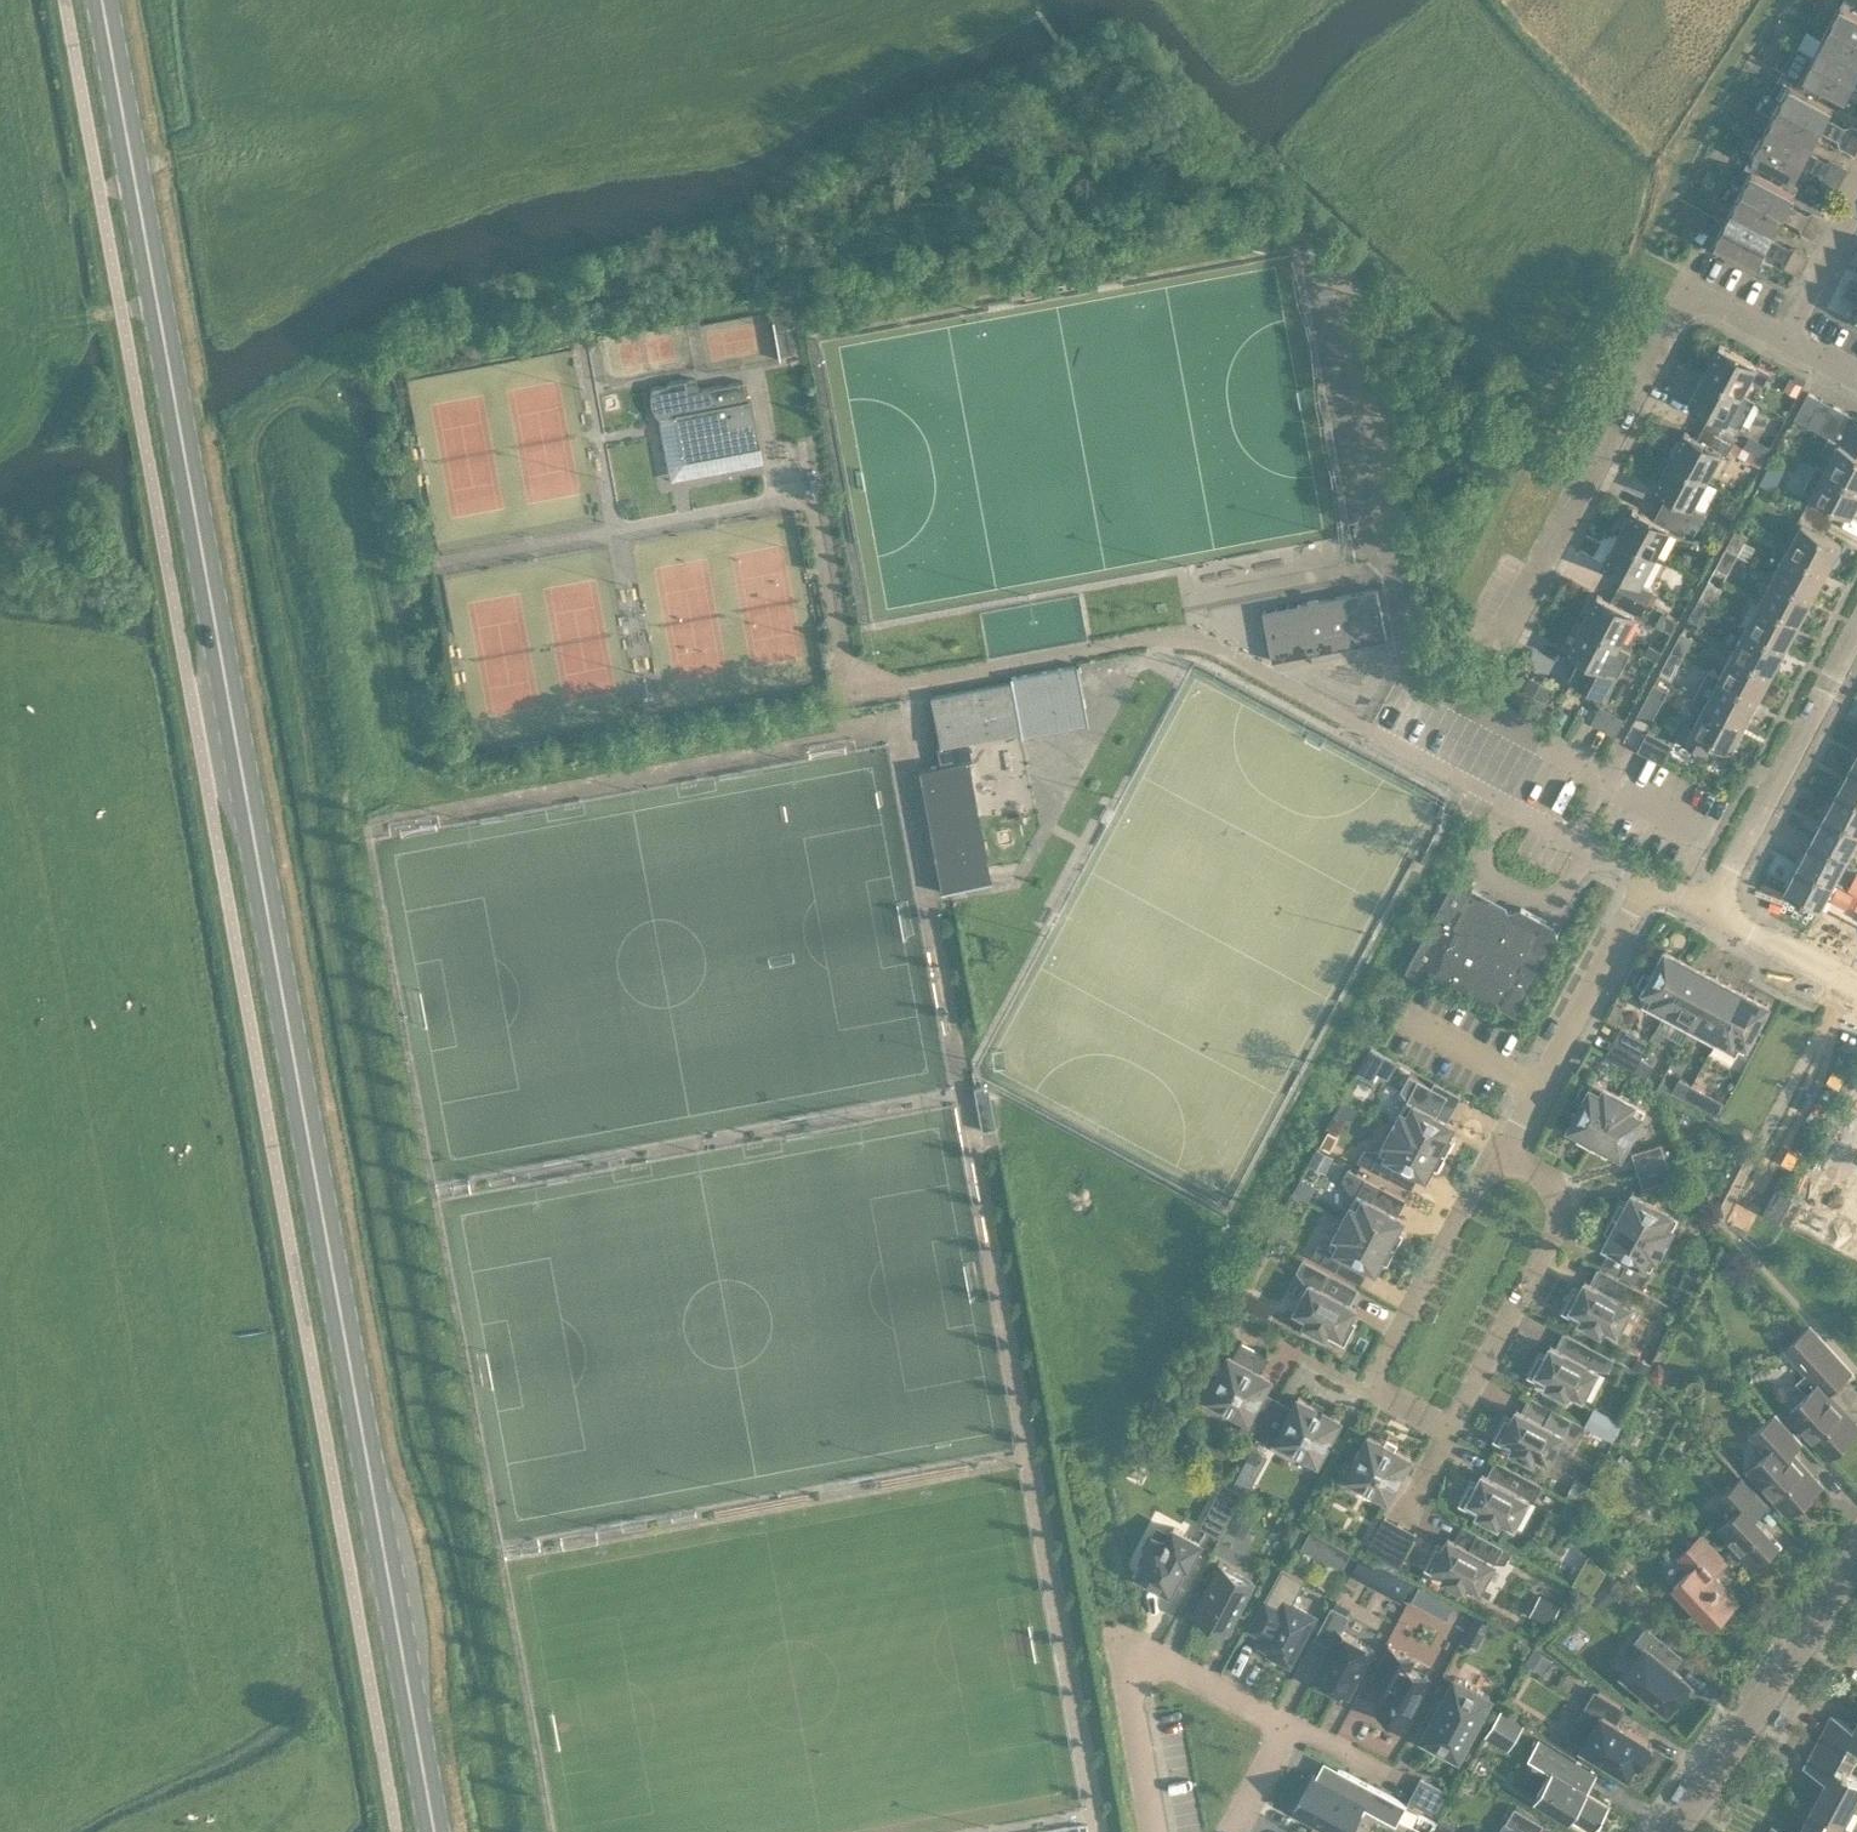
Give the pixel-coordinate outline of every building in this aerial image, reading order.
[(1831,21),(1856,35),(1856,4),(1856,3),(1852,11),(1840,5),(1831,21)] [(1822,39),(1856,57),(1856,35),(1831,21),(1822,39)] [(1822,39),(1812,56),(1856,79),(1856,57),(1822,39)] [(1800,80),(1842,102),(1852,85),(1856,88),(1856,79),(1812,56),(1800,80)] [(1784,74),(1771,97),(1780,102),(1832,130),(1840,134),(1844,127),(1826,118),(1832,106),(1838,110),(1842,102),(1800,80),(1785,72),(1784,74)] [(1780,102),(1771,119),(1814,141),(1820,131),(1837,140),(1840,134),(1832,130),(1780,102)] [(1771,119),(1761,136),(1823,168),(1826,162),(1808,152),(1814,141),(1771,119)] [(1752,154),(1748,160),(1749,161),(1762,167),(1786,180),(1791,183),(1795,177),(1801,165),(1819,175),(1823,168),(1761,136),(1752,154)] [(1752,172),(1743,188),(1803,220),(1807,214),(1788,205),(1798,187),(1791,183),(1786,180),(1762,167),(1749,161),(1745,168),(1752,172)] [(1807,183),(1804,189),(1815,195),(1819,189),(1807,183)] [(1743,188),(1733,206),(1776,228),(1782,218),(1800,227),(1803,220),(1743,188)] [(1733,206),(1725,222),(1785,254),(1789,248),(1771,238),(1776,228),(1733,206)] [(1696,236),(1694,239),(1704,244),(1754,271),(1757,272),(1761,265),(1758,263),(1764,251),(1782,261),(1785,254),(1725,222),(1717,219),(1709,234),(1706,233),(1696,236)] [(1851,281),(1844,294),(1853,299),(1856,293),(1856,294),(1856,284),(1851,281)] [(786,308),(770,311),(773,327),(774,327),(778,354),(791,352),(786,324),(789,324),(786,308)] [(1847,319),(1856,324),(1856,311),(1856,313),(1851,311),(1847,319)] [(1742,392),(1750,377),(1763,384),(1770,372),(1757,365),(1720,346),(1706,373),(1742,392)] [(1691,402),(1711,412),(1704,425),(1734,440),(1741,427),(1755,401),(1742,394),(1742,392),(1706,373),(1691,402)] [(648,395),(648,398),(648,401),(649,403),(649,406),(650,409),(651,411),(653,414),(654,416),(656,418),(670,415),(675,415),(683,461),(759,446),(750,398),(746,399),(742,382),(696,390),(693,378),(650,387),(649,389),(648,392),(648,395)] [(1797,396),(1802,385),(1791,379),(1786,390),(1797,396)] [(1795,418),(1808,425),(1821,399),(1809,392),(1795,418)] [(1808,425),(1821,432),(1834,406),(1821,399),(1808,425)] [(1833,439),(1840,425),(1847,413),(1834,406),(1821,432),(1829,436),(1833,439)] [(1840,425),(1856,434),(1856,418),(1847,413),(1840,425)] [(1685,430),(1669,459),(1706,478),(1720,451),(1726,454),(1734,440),(1704,425),(1698,437),(1685,430)] [(1832,457),(1826,468),(1856,484),(1856,434),(1840,425),(1833,439),(1829,436),(1821,451),(1832,457)] [(1734,456),(1762,461),(1766,441),(1739,436),(1734,456)] [(1697,509),(1691,505),(1706,478),(1669,459),(1654,487),(1668,494),(1661,507),(1690,522),(1698,527),(1705,513),(1697,509)] [(1802,491),(1811,496),(1806,506),(1832,521),(1839,509),(1851,515),(1856,503),(1856,484),(1826,468),(1817,463),(1802,491)] [(1803,522),(1788,548),(1827,569),(1842,543),(1825,534),(1832,521),(1806,506),(1799,520),(1803,522)] [(1686,530),(1690,522),(1661,507),(1654,520),(1633,509),(1618,536),(1655,556),(1669,529),(1683,536),(1686,530)] [(1690,522),(1686,530),(1694,534),(1698,527),(1690,522)] [(1726,548),(1738,554),(1747,537),(1735,531),(1726,548)] [(1603,565),(1624,576),(1617,589),(1646,604),(1654,591),(1640,583),(1655,556),(1618,536),(1603,565)] [(1738,554),(1726,548),(1717,566),(1728,572),(1738,554)] [(1775,574),(1814,594),(1827,569),(1788,548),(1775,574)] [(1775,574),(1761,600),(1800,621),(1814,594),(1775,574)] [(1707,583),(1698,600),(1710,606),(1719,590),(1707,583)] [(1262,610),(1265,625),(1272,660),(1387,638),(1377,588),(1262,610)] [(1598,594),(1583,622),(1620,641),(1634,615),(1640,617),(1646,604),(1617,589),(1611,601),(1598,594)] [(1710,606),(1698,600),(1688,619),(1700,625),(1710,606)] [(1786,646),(1800,621),(1761,600),(1747,626),(1786,646)] [(1568,650),(1581,657),(1569,679),(1606,699),(1631,651),(1618,645),(1620,641),(1583,622),(1568,650)] [(1772,672),(1786,646),(1747,626),(1733,651),(1772,672)] [(1671,651),(1683,657),(1692,640),(1680,634),(1671,651)] [(1643,654),(1657,661),(1662,652),(1649,644),(1643,654)] [(1683,657),(1671,651),(1662,668),(1674,674),(1683,657)] [(1720,676),(1759,697),(1772,672),(1733,651),(1720,676)] [(940,892),(962,888),(991,883),(966,746),(1087,723),(1076,665),(1010,677),(1010,681),(929,696),(942,764),(917,769),(940,892)] [(1709,671),(1695,697),(1745,723),(1759,697),(1720,676),(1709,671)] [(1543,702),(1551,688),(1529,677),(1522,691),(1543,702)] [(1665,690),(1654,684),(1648,694),(1642,706),(1637,716),(1648,722),(1655,709),(1665,690)] [(1683,722),(1675,736),(1707,753),(1714,740),(1731,750),(1745,723),(1695,697),(1689,708),(1691,714),(1692,714),(1687,725),(1683,722)] [(1602,703),(1593,721),(1619,734),(1629,716),(1602,703)] [(1650,728),(1640,749),(1666,762),(1676,741),(1650,728)] [(1856,796),(1856,763),(1854,761),(1840,786),(1856,796)] [(1827,812),(1856,828),(1856,796),(1840,786),(1827,812)] [(1848,856),(1856,839),(1856,828),(1827,812),(1813,837),(1848,856)] [(1800,862),(1835,881),(1848,856),(1813,837),(1800,862)] [(1800,862),(1786,889),(1821,908),(1835,881),(1800,862)] [(1427,982),(1433,971),(1515,1015),(1557,935),(1542,927),(1546,921),(1522,909),(1521,908),(1501,915),(1481,904),(1479,897),(1469,892),(1474,883),(1457,874),(1405,970),(1427,982)] [(1856,910),(1856,895),(1854,894),(1848,906),(1856,910)] [(1665,1009),(1690,963),(1665,949),(1651,977),(1644,973),(1637,986),(1644,990),(1640,996),(1665,1009)] [(1665,1009),(1690,1023),(1715,976),(1690,963),(1665,1009)] [(1715,1036),(1740,990),(1715,976),(1690,1023),(1715,1036)] [(1748,1045),(1766,1012),(1770,1005),(1740,990),(1715,1036),(1740,1049),(1743,1043),(1748,1045)] [(1614,1041),(1641,1055),(1649,1041),(1622,1026),(1614,1041)] [(1641,1055),(1614,1041),(1606,1055),(1633,1070),(1641,1055)] [(1358,1071),(1386,1085),(1399,1060),(1371,1046),(1358,1071)] [(1641,1055),(1633,1070),(1647,1078),(1655,1063),(1641,1055)] [(1409,1096),(1393,1125),(1447,1154),(1455,1139),(1449,1135),(1455,1124),(1448,1121),(1461,1096),(1435,1082),(1432,1087),(1410,1075),(1404,1087),(1409,1096)] [(1683,1097),(1689,1084),(1678,1078),(1671,1091),(1683,1097)] [(1592,1148),(1620,1095),(1594,1081),(1590,1087),(1584,1084),(1577,1097),(1583,1100),(1569,1127),(1579,1133),(1576,1139),(1592,1148)] [(1689,1084),(1683,1097),(1697,1104),(1704,1092),(1689,1084)] [(1607,1156),(1611,1150),(1622,1156),(1625,1149),(1647,1109),(1620,1095),(1592,1148),(1607,1156)] [(1412,1189),(1420,1174),(1426,1177),(1432,1167),(1438,1170),(1447,1154),(1393,1125),(1379,1152),(1377,1151),(1363,1151),(1357,1163),(1412,1189)] [(1326,1130),(1318,1145),(1328,1150),(1336,1135),(1326,1130)] [(1633,1153),(1638,1171),(1667,1162),(1662,1144),(1633,1153)] [(1333,1157),(1317,1148),(1309,1163),(1325,1171),(1333,1157)] [(1672,1179),(1667,1162),(1638,1171),(1644,1188),(1672,1179)] [(1356,1194),(1343,1219),(1397,1248),(1405,1233),(1398,1229),(1404,1218),(1398,1215),(1406,1199),(1349,1169),(1343,1181),(1351,1192),(1356,1194)] [(1315,1186),(1301,1178),(1294,1191),(1308,1199),(1315,1186)] [(1765,1211),(1764,1213),(1780,1221),(1781,1219),(1793,1197),(1787,1194),(1777,1188),(1765,1211)] [(1621,1199),(1612,1215),(1665,1244),(1679,1217),(1639,1196),(1633,1192),(1627,1203),(1621,1199)] [(1643,1285),(1665,1244),(1612,1215),(1604,1231),(1610,1234),(1605,1245),(1611,1249),(1603,1264),(1643,1285)] [(1376,1271),(1382,1260),(1388,1264),(1397,1248),(1343,1219),(1329,1246),(1318,1246),(1312,1257),(1361,1283),(1370,1268),(1376,1271)] [(1290,1230),(1277,1223),(1270,1236),(1282,1243),(1290,1230)] [(1357,1307),(1350,1304),(1359,1288),(1303,1259),(1297,1270),(1305,1281),(1309,1283),(1296,1310),(1308,1316),(1305,1323),(1345,1344),(1357,1321),(1350,1317),(1357,1307)] [(1586,1280),(1580,1291),(1574,1287),(1561,1311),(1601,1332),(1605,1326),(1618,1333),(1632,1305),(1626,1302),(1634,1287),(1600,1269),(1592,1284),(1586,1280)] [(1242,1289),(1234,1302),(1250,1311),(1257,1297),(1242,1289)] [(1809,1396),(1791,1414),(1827,1453),(1856,1426),(1826,1394),(1838,1383),(1851,1371),(1808,1325),(1796,1337),(1814,1356),(1801,1368),(1806,1373),(1796,1382),(1809,1396)] [(1551,1345),(1546,1355),(1539,1351),(1527,1375),(1567,1396),(1570,1390),(1583,1397),(1598,1370),(1609,1370),(1615,1359),(1566,1333),(1558,1348),(1551,1345)] [(1271,1377),(1261,1372),(1269,1356),(1242,1342),(1233,1357),(1230,1355),(1213,1386),(1216,1388),(1219,1399),(1218,1402),(1247,1418),(1242,1428),(1258,1437),(1278,1399),(1264,1391),(1271,1377)] [(1655,1354),(1642,1347),(1632,1368),(1644,1374),(1655,1354)] [(1668,1374),(1656,1363),(1646,1375),(1658,1386),(1668,1374)] [(1293,1407),(1278,1399),(1258,1437),(1273,1445),(1273,1446),(1289,1455),(1294,1447),(1318,1461),(1326,1445),(1328,1446),(1333,1435),(1332,1435),(1340,1419),(1299,1397),(1293,1407)] [(1517,1409),(1512,1419),(1505,1416),(1493,1439),(1533,1461),(1536,1454),(1549,1461),(1563,1435),(1577,1443),(1586,1426),(1532,1397),(1523,1412),(1517,1409)] [(1612,1440),(1621,1424),(1593,1409),(1585,1425),(1612,1440)] [(1771,1454),(1753,1470),(1788,1510),(1817,1484),(1788,1451),(1801,1440),(1776,1414),(1763,1425),(1754,1433),(1759,1439),(1771,1454)] [(1625,1426),(1620,1436),(1630,1441),(1633,1436),(1630,1429),(1625,1426)] [(1355,1461),(1347,1476),(1388,1498),(1397,1483),(1398,1484),(1404,1473),(1402,1472),(1411,1457),(1369,1435),(1361,1450),(1360,1449),(1354,1460),(1355,1461)] [(1483,1473),(1477,1483),(1471,1480),(1458,1503),(1498,1525),(1502,1518),(1515,1525),(1528,1499),(1533,1502),(1542,1485),(1497,1461),(1489,1476),(1483,1473)] [(1218,1476),(1231,1483),(1238,1471),(1224,1464),(1218,1476)] [(1241,1469),(1233,1484),(1247,1491),(1255,1476),(1242,1468),(1241,1469)] [(1753,1565),(1778,1542),(1754,1516),(1766,1505),(1742,1478),(1720,1498),(1734,1513),(1720,1526),(1730,1537),(1726,1540),(1738,1553),(1740,1552),(1753,1565)] [(1574,1479),(1565,1496),(1579,1503),(1588,1486),(1574,1479)] [(1220,1503),(1206,1528),(1219,1535),(1233,1510),(1220,1503)] [(1241,1535),(1254,1511),(1241,1504),(1229,1528),(1241,1535)] [(1383,1558),(1401,1525),(1385,1517),(1367,1550),(1383,1558)] [(1401,1525),(1383,1558),(1399,1567),(1417,1534),(1401,1525)] [(1448,1537),(1443,1547),(1436,1544),(1424,1568),(1464,1589),(1468,1583),(1480,1590),(1495,1562),(1506,1563),(1512,1552),(1463,1526),(1455,1541),(1448,1537)] [(1142,1555),(1146,1557),(1135,1577),(1152,1587),(1155,1581),(1169,1589),(1184,1562),(1187,1564),(1199,1541),(1173,1528),(1168,1537),(1166,1536),(1164,1541),(1153,1535),(1142,1555)] [(1311,1531),(1303,1546),(1326,1559),(1334,1543),(1311,1531)] [(1712,1626),(1738,1601),(1714,1574),(1727,1562),(1701,1535),(1680,1555),(1692,1568),(1669,1589),(1678,1598),(1682,1594),(1712,1626)] [(1359,1577),(1369,1559),(1360,1555),(1351,1573),(1359,1577)] [(1586,1555),(1575,1583),(1598,1592),(1609,1564),(1586,1555)] [(1220,1565),(1195,1614),(1227,1631),(1253,1583),(1220,1565)] [(1411,1582),(1385,1568),(1375,1586),(1401,1600),(1411,1582)] [(1271,1651),(1270,1654),(1289,1664),(1314,1617),(1290,1604),(1303,1581),(1282,1569),(1249,1629),(1264,1637),(1260,1645),(1271,1651)] [(1610,1580),(1599,1591),(1608,1601),(1620,1590),(1610,1580)] [(1419,1588),(1412,1601),(1429,1610),(1436,1597),(1419,1588)] [(1549,1625),(1559,1606),(1539,1595),(1529,1614),(1549,1625)] [(1372,1648),(1340,1630),(1348,1615),(1331,1607),(1315,1637),(1330,1645),(1313,1677),(1347,1695),(1372,1648)] [(1475,1648),(1488,1623),(1475,1617),(1462,1641),(1475,1648)] [(1652,1695),(1667,1707),(1675,1697),(1677,1699),(1690,1683),(1659,1658),(1669,1646),(1646,1628),(1635,1641),(1644,1649),(1624,1673),(1637,1683),(1634,1687),(1649,1699),(1652,1695)] [(1404,1725),(1429,1678),(1409,1668),(1413,1659),(1389,1646),(1372,1677),(1387,1685),(1374,1709),(1404,1725)] [(1542,1671),(1550,1659),(1533,1648),(1525,1661),(1542,1671)] [(1458,1755),(1489,1697),(1454,1678),(1423,1736),(1458,1755)] [(1600,1714),(1581,1746),(1628,1775),(1636,1762),(1638,1764),(1651,1743),(1615,1722),(1624,1708),(1595,1691),(1586,1705),(1600,1714)] [(1523,1724),(1500,1710),(1492,1724),(1514,1738),(1523,1724)] [(1818,1741),(1855,1761),(1856,1762),(1856,1728),(1832,1715),(1818,1741)] [(1610,1803),(1587,1789),(1596,1774),(1538,1739),(1528,1755),(1551,1769),(1534,1796),(1592,1831),(1610,1803)] [(1805,1766),(1828,1779),(1812,1809),(1845,1827),(1854,1831),(1856,1826),(1856,1779),(1848,1774),(1855,1761),(1818,1741),(1805,1766)] [(1406,1805),(1338,1768),(1329,1784),(1313,1775),(1293,1812),(1330,1831),(1348,1831),(1362,1806),(1395,1825),(1406,1805)] [(1446,1792),(1420,1777),(1408,1800),(1434,1815),(1446,1792)] [(1518,1831),(1537,1831),(1543,1823),(1514,1806),(1504,1822),(1519,1830),(1518,1831)] [(1845,1827),(1812,1809),(1800,1831),(1842,1831),(1845,1827)] [(1442,1820),(1436,1831),(1449,1831),(1452,1826),(1442,1820)] [(1768,1831),(1788,1831),(1773,1824),(1768,1831)]
